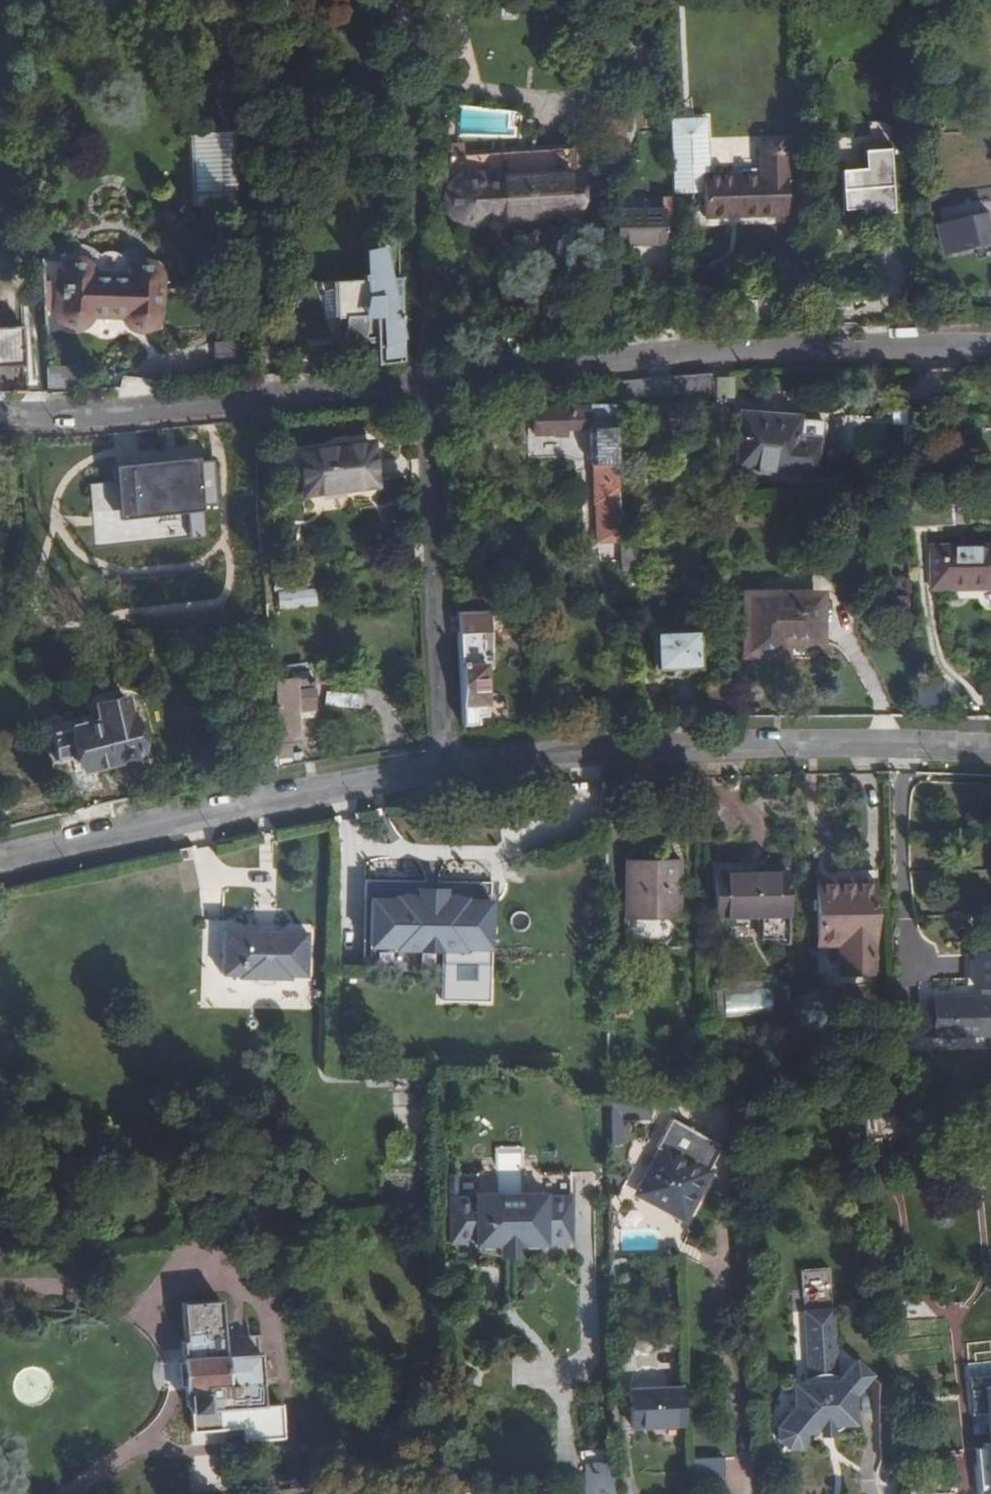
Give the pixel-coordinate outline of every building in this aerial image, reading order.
[(237,43),(246,42),(246,28),(235,29),(237,43)] [(232,136),(208,137),(211,208),(236,206),(232,136)] [(192,209),(211,208),(208,137),(189,139),(192,209)] [(759,141),(760,149),(785,148),(785,140),(759,141)] [(878,210),(892,209),(888,142),(865,144),(866,168),(842,170),(845,210),(864,209),(864,216),(878,215),(878,210)] [(578,211),(575,147),(453,154),(455,190),(503,216),(578,211)] [(760,173),(705,176),(706,221),(788,219),(787,173),(797,173),(796,148),(785,148),(760,149),(760,173)] [(616,246),(679,244),(678,203),(664,204),(664,211),(616,213),(616,246)] [(941,235),(990,222),(990,206),(937,220),(941,235)] [(941,235),(948,260),(990,249),(990,222),(941,235)] [(131,261),(126,268),(100,267),(99,264),(97,262),(95,259),(90,255),(82,252),(76,253),(70,255),(61,262),(58,270),(56,285),(56,309),(57,312),(58,316),(61,321),(67,326),(75,329),(83,329),(88,327),(94,323),(98,316),(125,317),(125,319),(126,321),(130,325),(133,328),(137,330),(143,332),(150,331),(153,330),(158,327),(164,322),(167,315),(169,275),(168,271),(167,267),(162,262),(157,257),(153,256),(145,255),(138,256),(131,261)] [(373,340),(375,363),(402,361),(398,293),(397,273),(387,273),(378,254),(364,261),(366,267),(345,276),(339,276),(316,286),(328,312),(341,312),(342,315),(335,316),(336,328),(341,328),(339,342),(373,340)] [(29,363),(27,324),(0,325),(0,364),(29,363)] [(236,338),(217,339),(219,367),(252,365),(250,334),(235,334),(236,338)] [(49,363),(50,390),(63,389),(78,389),(77,362),(49,363)] [(734,401),(733,373),(722,373),(711,375),(712,402),(734,401)] [(624,384),(628,405),(642,402),(639,381),(624,384)] [(800,420),(801,414),(738,409),(732,472),(818,479),(821,436),(799,434),(800,420)] [(602,542),(620,542),(615,420),(615,413),(548,416),(548,418),(528,419),(530,443),(547,442),(548,444),(559,444),(560,438),(586,437),(588,474),(592,474),(593,501),(601,501),(602,542)] [(821,422),(800,420),(799,434),(821,436),(821,422)] [(364,447),(295,455),(299,494),(368,486),(364,447)] [(199,458),(115,465),(120,519),(203,511),(203,507),(216,506),(212,461),(200,463),(199,458)] [(639,579),(638,541),(620,542),(621,573),(622,579),(639,579)] [(990,589),(990,549),(937,550),(938,590),(990,589)] [(772,642),(819,643),(818,597),(772,598),(772,594),(747,595),(747,654),(772,653),(772,642)] [(317,596),(279,600),(281,617),(319,615),(317,596)] [(451,600),(452,637),(473,636),(480,636),(480,617),(483,617),(483,599),(451,600)] [(695,666),(694,632),(652,634),(654,668),(695,666)] [(474,655),(473,636),(452,637),(456,729),(468,729),(468,720),(478,719),(476,655),(474,655)] [(306,681),(268,683),(271,718),(272,741),(289,740),(291,740),(290,713),(308,712),(306,681)] [(707,686),(708,718),(729,717),(728,685),(707,686)] [(943,688),(918,689),(919,716),(944,717),(943,688)] [(80,705),(81,719),(29,724),(31,750),(53,748),(55,769),(84,767),(84,765),(114,763),(110,703),(80,705)] [(247,767),(274,773),(272,741),(271,718),(244,720),(247,767)] [(289,740),(272,741),(274,773),(274,774),(291,771),(300,769),(300,759),(290,761),(289,740)] [(680,861),(629,863),(632,921),(682,918),(680,861)] [(792,873),(719,876),(721,928),(766,928),(767,950),(795,950),(792,873)] [(881,889),(825,891),(827,950),(848,949),(850,983),(884,982),(881,889)] [(391,918),(392,928),(491,923),(490,913),(391,918)] [(392,931),(371,932),(374,990),(436,986),(435,977),(476,974),(477,984),(505,982),(504,961),(521,961),(575,963),(574,954),(531,952),(499,950),(498,929),(498,922),(491,923),(392,928),(392,931)] [(309,934),(226,933),(225,978),(241,978),(241,981),(293,981),(293,978),(309,978),(309,934)] [(982,959),(983,992),(990,992),(990,1004),(943,1006),(944,1043),(990,1041),(990,959),(982,959)] [(523,998),(521,961),(504,961),(505,982),(477,984),(476,974),(435,977),(436,986),(437,1003),(523,998)] [(773,1012),(773,989),(724,990),(725,1014),(773,1012)] [(944,1043),(943,1006),(928,1007),(929,1043),(944,1043)] [(653,1101),(612,1101),(613,1119),(613,1144),(626,1144),(625,1119),(654,1118),(653,1101)] [(663,1152),(640,1193),(685,1217),(709,1173),(703,1170),(716,1145),(673,1121),(657,1149),(663,1152)] [(655,1149),(642,1142),(632,1160),(645,1167),(655,1149)] [(723,1148),(716,1145),(703,1170),(709,1173),(723,1148)] [(478,1198),(454,1198),(454,1229),(454,1244),(477,1244),(478,1247),(503,1247),(503,1249),(526,1249),(526,1246),(550,1246),(550,1242),(575,1241),(575,1196),(550,1196),(550,1193),(528,1193),(528,1199),(502,1199),(502,1194),(480,1194),(478,1198)] [(620,1223),(614,1223),(614,1258),(670,1257),(670,1222),(620,1223)] [(525,1258),(526,1249),(503,1249),(503,1259),(525,1258)] [(832,1267),(801,1268),(801,1296),(833,1295),(832,1267)] [(899,1289),(885,1291),(887,1302),(900,1301),(899,1289)] [(243,1443),(272,1440),(286,1439),(283,1406),(265,1407),(260,1356),(223,1359),(217,1305),(179,1309),(193,1434),(242,1429),(243,1443)] [(802,1311),(808,1377),(805,1380),(802,1383),(801,1385),(799,1388),(797,1392),(796,1396),(796,1400),(796,1405),(779,1425),(780,1437),(791,1447),(802,1446),(817,1429),(823,1431),(827,1431),(831,1430),(836,1429),(841,1427),(845,1424),(848,1422),(850,1419),(853,1415),(854,1411),(856,1407),(856,1403),(856,1399),(856,1395),(854,1388),(872,1366),(856,1352),(838,1373),(834,1372),(831,1309),(802,1311)] [(685,1396),(635,1394),(635,1430),(687,1429),(685,1396)] [(989,1425),(990,1442),(985,1442),(985,1448),(974,1449),(977,1467),(987,1466),(988,1470),(990,1470),(990,1425),(989,1425)] [(727,1459),(703,1460),(704,1486),(728,1485),(727,1459)] [(586,1464),(586,1493),(619,1493),(618,1461),(586,1464)] [(244,1493),(243,1481),(273,1478),(271,1463),(214,1469),(217,1493),(240,1493),(244,1493)]
